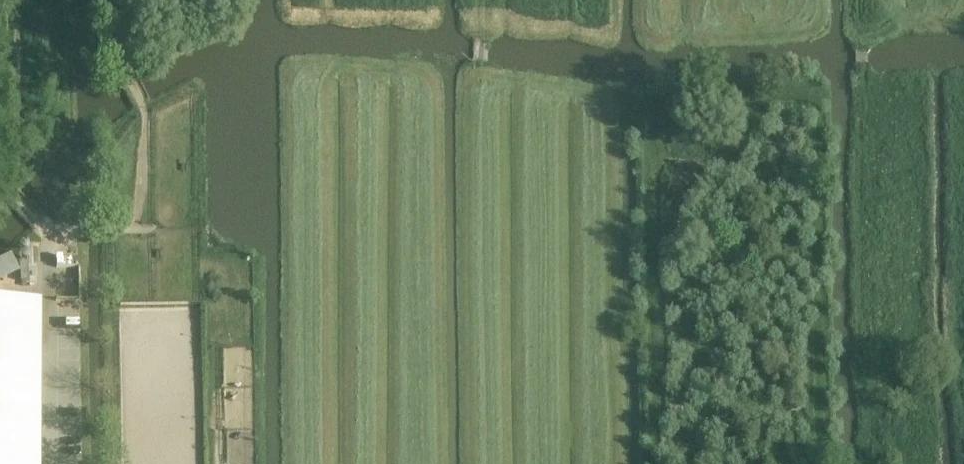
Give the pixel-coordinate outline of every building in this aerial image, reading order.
[(34,302),(0,302),(0,463),(33,463),(34,302)]
